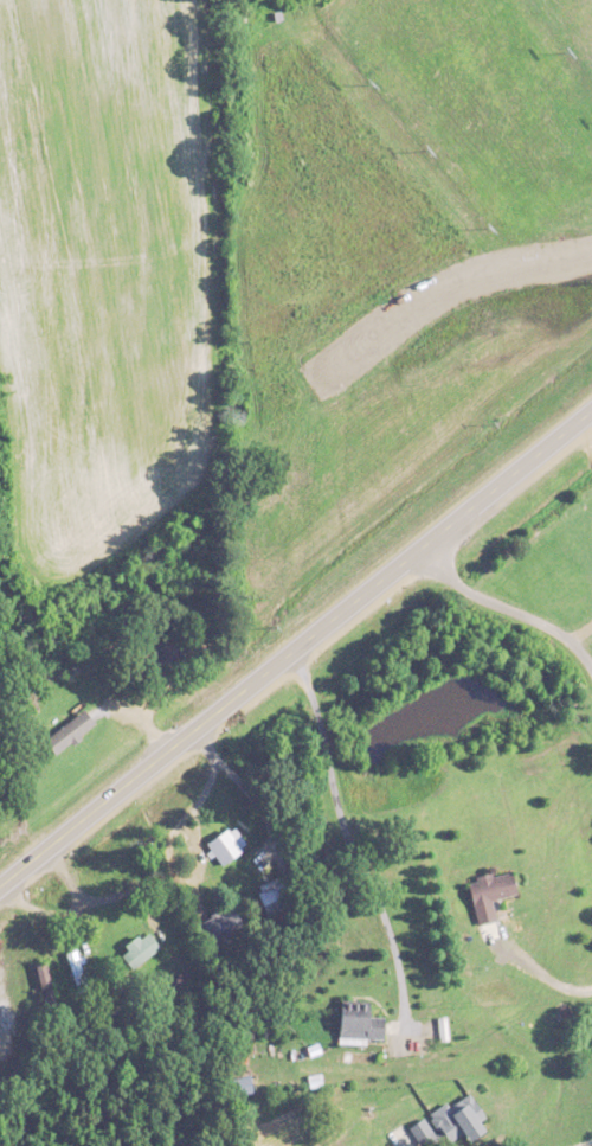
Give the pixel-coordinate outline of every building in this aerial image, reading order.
[(193,646),(181,628),(141,655),(153,673),(193,646)] [(96,723),(84,708),(45,741),(57,755),(96,723)] [(221,866),(248,848),(234,826),(206,844),(221,866)] [(477,924),(497,920),(493,899),(518,894),(513,871),(469,879),(477,924)] [(294,905),(280,878),(256,890),(270,917),(294,905)] [(199,922),(208,942),(243,925),(234,906),(199,922)] [(159,954),(152,934),(121,946),(128,966),(159,954)] [(66,954),(79,991),(88,988),(74,951),(66,954)] [(37,963),(45,1010),(56,1008),(47,961),(37,963)] [(371,1003),(341,1002),(341,1038),(386,1038),(386,1018),(371,1018),(371,1003)]
